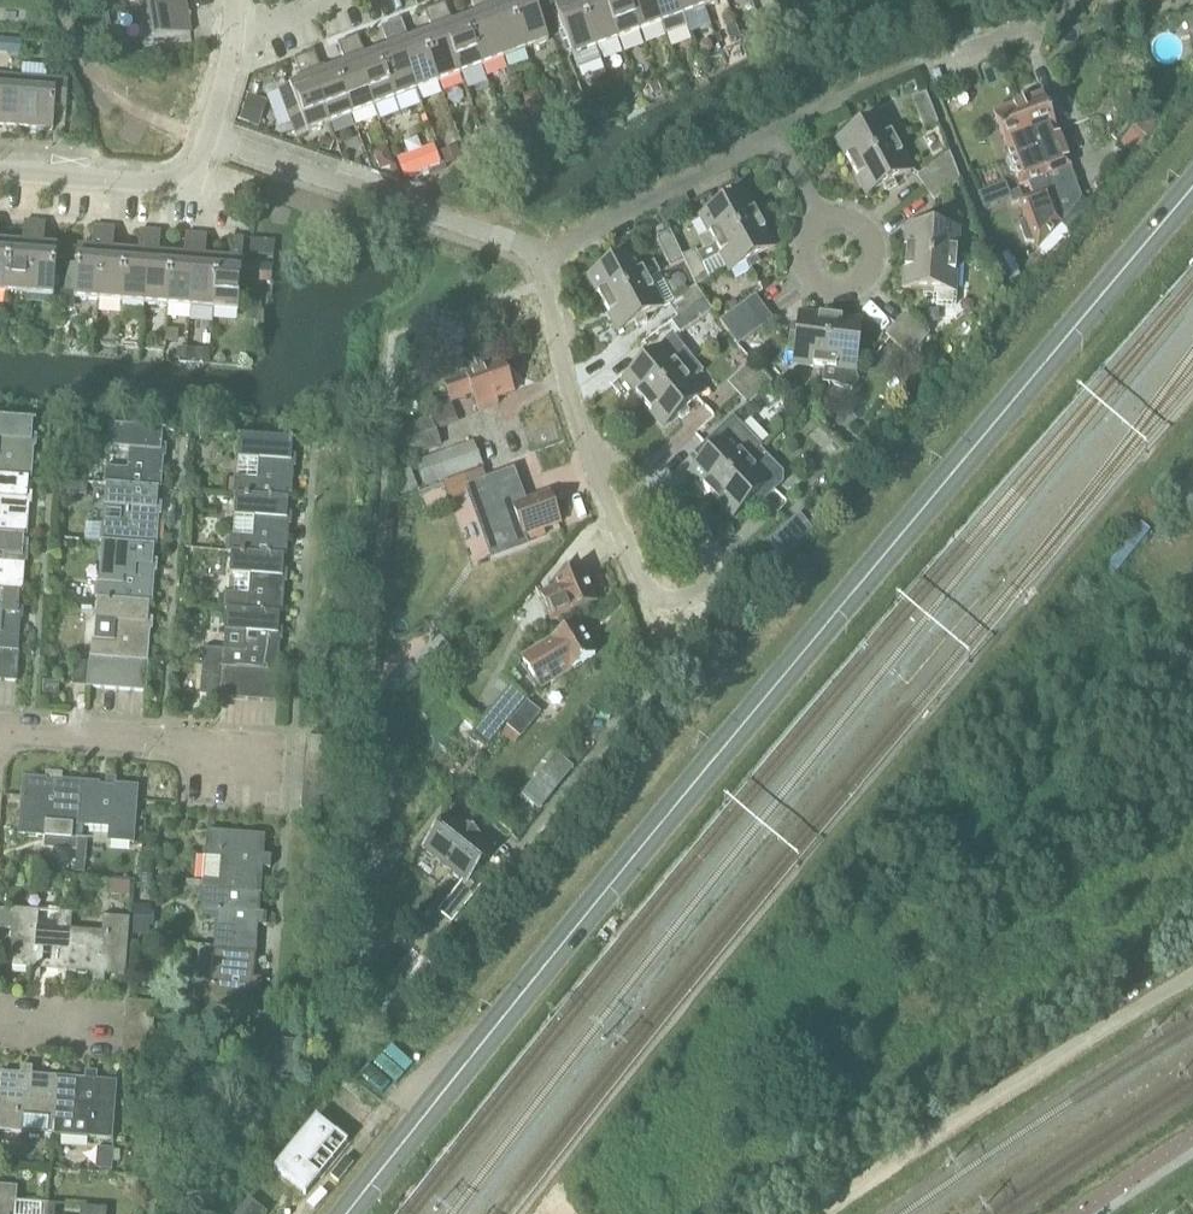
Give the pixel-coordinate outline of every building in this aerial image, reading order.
[(137,7),(143,42),(191,34),(185,0),(178,0),(137,7)] [(504,59),(482,0),(471,0),(477,16),(465,21),(482,67),(504,59)] [(526,51),(508,4),(497,9),(494,0),(482,0),(504,59),(526,51)] [(508,4),(526,51),(549,42),(533,0),(520,0),(508,4)] [(597,49),(579,3),(568,7),(566,0),(552,0),(578,70),(601,61),(596,49),(597,49)] [(618,41),(603,0),(586,0),(579,3),(597,49),(618,41)] [(640,32),(628,0),(603,0),(618,41),(640,32)] [(662,24),(653,0),(628,0),(640,32),(662,24)] [(662,24),(666,36),(687,28),(683,16),(684,16),(678,0),(653,0),(662,24)] [(684,16),(705,8),(703,0),(678,0),(684,16)] [(460,75),(482,67),(465,21),(454,25),(446,3),(435,7),(460,75)] [(438,84),(460,75),(435,7),(425,11),(434,33),(421,38),(438,84)] [(95,14),(97,29),(110,26),(108,12),(95,14)] [(417,91),(438,84),(421,38),(410,42),(402,20),(392,24),(417,91)] [(417,91),(392,24),(381,28),(390,49),(377,54),(400,115),(422,106),(417,91)] [(358,36),(348,40),(373,108),(379,123),(400,115),(377,54),(366,58),(358,36)] [(7,55),(21,56),(22,40),(8,39),(7,55)] [(351,116),(373,108),(348,40),(338,44),(346,65),(334,70),(351,116)] [(315,52),(304,57),(329,124),(351,116),(334,70),(323,74),(315,52)] [(306,133),(329,124),(304,57),(295,60),(303,82),(277,91),(296,137),(306,133)] [(0,75),(0,125),(19,126),(22,77),(0,75)] [(69,81),(22,77),(19,126),(54,129),(56,105),(67,106),(69,81)] [(564,90),(561,96),(564,103),(574,99),(569,88),(564,90)] [(927,95),(913,101),(924,130),(938,124),(927,95)] [(1043,95),(1018,105),(1051,190),(1068,234),(1092,205),(1082,196),(1043,95)] [(256,126),(264,102),(248,96),(240,121),(256,126)] [(1018,105),(993,115),(1009,156),(1007,160),(1011,170),(1015,171),(1021,187),(1028,184),(1033,197),(1051,190),(1018,105)] [(1133,156),(1162,122),(1150,111),(1119,145),(1133,156)] [(851,167),(896,144),(881,117),(864,126),(862,121),(852,127),(854,131),(837,140),(851,167)] [(322,138),(318,148),(330,153),(333,143),(322,138)] [(910,170),(896,144),(851,167),(865,194),(881,185),(883,189),(894,184),(892,179),(910,170)] [(397,162),(404,179),(440,165),(434,148),(397,162)] [(446,165),(461,159),(458,150),(442,156),(446,165)] [(371,156),(378,175),(391,170),(385,151),(371,156)] [(918,176),(927,188),(955,168),(950,153),(918,176)] [(955,168),(927,188),(936,201),(961,182),(955,168)] [(1010,199),(1005,186),(995,189),(1001,203),(1010,199)] [(1033,197),(1019,202),(1026,220),(1020,225),(1027,242),(1035,242),(1037,249),(1038,248),(1048,258),(1068,234),(1051,190),(1033,197)] [(709,234),(698,240),(704,251),(705,251),(716,246),(715,244),(759,220),(746,194),(728,203),(725,198),(715,204),(717,208),(701,217),(709,234)] [(773,246),(759,220),(715,244),(716,246),(705,251),(704,251),(698,254),(703,265),(721,255),(728,270),(746,261),(748,265),(759,260),(756,255),(773,246)] [(29,295),(34,223),(25,222),(23,245),(9,244),(6,294),(29,295)] [(907,227),(906,257),(956,259),(957,230),(939,229),(939,222),(927,222),(927,228),(907,227)] [(46,224),(34,223),(29,295),(54,298),(58,248),(44,247),(46,224)] [(99,301),(104,229),(95,229),(93,250),(79,249),(75,299),(99,301)] [(117,230),(104,229),(99,301),(122,303),(125,253),(116,252),(117,230)] [(145,304),(150,233),(141,232),(139,254),(125,253),(122,303),(145,304)] [(163,234),(150,233),(145,304),(168,306),(172,257),(161,256),(163,234)] [(172,257),(168,306),(191,308),(197,236),(188,235),(186,258),(172,257)] [(670,269),(684,263),(685,263),(683,259),(672,235),(658,241),(670,269)] [(191,308),(214,310),(218,260),(207,260),(209,237),(197,236),(191,308)] [(218,260),(214,310),(241,312),(246,240),(234,239),(232,261),(218,260)] [(274,259),(275,246),(275,241),(251,239),(249,257),(274,259)] [(6,294),(9,244),(0,243),(0,293),(6,294)] [(684,263),(696,287),(710,280),(697,253),(683,259),(685,263),(684,263)] [(1020,278),(1008,253),(997,258),(1009,284),(1020,278)] [(641,269),(633,254),(615,263),(613,258),(602,264),(604,269),(589,277),(603,304),(647,280),(660,274),(654,263),(641,269)] [(922,293),(934,293),(933,301),(937,305),(952,306),(956,302),(957,288),(954,288),(956,259),(906,257),(904,286),(922,287),(922,293)] [(260,283),(270,283),(272,266),(261,266),(260,283)] [(662,307),(647,280),(603,304),(617,331),(634,322),(637,326),(647,321),(644,316),(662,307)] [(679,317),(704,299),(696,287),(671,304),(679,317)] [(719,322),(729,334),(762,309),(753,297),(719,322)] [(704,299),(679,317),(673,321),(682,333),(713,312),(704,299)] [(762,309),(729,334),(737,346),(771,321),(762,309)] [(796,363),(825,366),(831,317),(801,314),(799,332),(794,332),(793,343),(798,344),(796,363)] [(860,321),(831,317),(825,366),(823,384),(834,385),(843,389),(853,390),(860,382),(857,375),(855,370),(857,350),(862,351),(864,340),(858,340),(860,321)] [(911,357),(920,346),(897,326),(887,338),(911,357)] [(643,402),(693,360),(674,336),(648,359),(645,355),(635,363),(638,367),(624,379),(643,402)] [(469,348),(478,372),(445,384),(451,402),(473,394),(479,411),(498,404),(496,399),(514,392),(504,362),(501,363),(492,339),(469,348)] [(177,349),(176,360),(177,360),(186,361),(187,350),(177,349)] [(187,350),(186,361),(195,361),(196,350),(187,350)] [(701,392),(692,382),(704,372),(693,360),(643,402),(662,425),(677,412),(680,416),(690,408),(687,404),(701,392)] [(729,382),(740,393),(762,373),(752,361),(729,382)] [(740,393),(750,405),(773,384),(762,373),(740,393)] [(691,473),(712,495),(760,450),(762,448),(733,417),(694,455),(701,463),(691,473)] [(32,481),(36,422),(0,419),(0,479),(32,481)] [(430,419),(403,429),(413,457),(441,447),(430,419)] [(105,487),(107,487),(162,491),(166,432),(110,428),(110,429),(112,429),(110,451),(129,452),(128,471),(106,469),(105,487)] [(395,435),(395,437),(399,448),(407,445),(403,433),(395,435)] [(235,496),(237,497),(291,501),(296,442),(239,438),(238,439),(241,439),(239,461),(259,462),(257,481),(236,480),(235,496)] [(472,444),(417,464),(425,487),(479,467),(472,444)] [(770,460),(760,450),(712,495),(733,517),(746,504),(754,512),(783,484),(783,474),(770,460)] [(514,471),(469,487),(494,555),(528,543),(527,542),(545,536),(543,530),(561,524),(550,494),(526,503),(514,471)] [(410,473),(395,479),(402,496),(417,491),(410,473)] [(28,539),(32,481),(0,479),(0,537),(28,539)] [(61,482),(60,495),(74,495),(74,483),(61,482)] [(101,544),(103,545),(157,549),(162,491),(107,487),(106,508),(104,527),(102,526),(100,544),(101,544)] [(230,554),(232,555),(287,559),(291,501),(237,497),(235,518),(255,520),(253,538),(231,537),(230,554)] [(769,542),(784,557),(814,529),(799,514),(769,542)] [(28,539),(0,537),(0,595),(23,596),(28,539)] [(97,602),(153,606),(157,549),(103,545),(101,544),(100,565),(98,584),(97,602)] [(287,559),(232,555),(231,576),(250,577),(249,596),(227,595),(226,612),(228,612),(283,616),(287,559)] [(570,616),(597,604),(583,572),(574,576),(569,563),(568,564),(542,596),(541,597),(552,623),(570,616)] [(6,655),(20,656),(20,653),(19,653),(23,596),(0,595),(0,654),(6,655)] [(91,658),(90,658),(90,661),(105,662),(119,663),(135,664),(150,665),(150,662),(149,662),(153,606),(97,602),(94,642),(92,642),(91,658)] [(234,670),(250,671),(265,672),(278,673),(283,616),(228,612),(226,634),(225,653),(222,652),(203,651),(199,698),(218,699),(221,670),(234,670)] [(581,624),(553,640),(552,638),(521,656),(542,691),(573,673),(572,672),(599,656),(581,624)] [(20,656),(6,655),(4,683),(18,684),(20,656)] [(88,689),(103,690),(105,662),(90,661),(88,689)] [(103,690),(118,692),(119,663),(105,662),(103,690)] [(135,664),(119,663),(118,692),(133,693),(135,664)] [(150,665),(135,664),(133,693),(147,694),(150,665)] [(221,670),(218,699),(232,701),(234,670),(221,670)] [(247,702),(250,671),(234,670),(232,701),(247,702)] [(250,671),(247,702),(263,703),(265,672),(250,671)] [(265,672),(263,703),(277,704),(279,673),(278,673),(265,672)] [(43,679),(42,694),(59,695),(59,680),(43,679)] [(470,736),(486,750),(527,700),(510,686),(491,710),(490,708),(482,718),(484,719),(470,736)] [(527,702),(507,727),(521,739),(541,714),(527,702)] [(307,738),(306,754),(335,756),(336,740),(307,738)] [(306,754),(305,768),(334,770),(335,756),(306,754)] [(556,754),(521,797),(540,811),(574,769),(556,754)] [(19,837),(77,841),(81,784),(55,782),(56,774),(46,774),(45,781),(24,779),(19,837)] [(105,785),(81,784),(77,841),(83,841),(84,828),(109,830),(108,843),(135,845),(139,788),(115,786),(116,779),(106,778),(105,785)] [(465,827),(450,815),(423,849),(464,882),(439,913),(453,924),(485,883),(476,876),(495,851),(481,840),(482,838),(467,826),(465,827)] [(208,833),(204,892),(261,896),(263,869),(271,870),(272,858),(264,858),(266,837),(208,833)] [(86,857),(76,856),(75,872),(84,872),(86,857)] [(142,876),(142,884),(152,885),(153,876),(142,876)] [(131,883),(108,882),(107,896),(130,897),(131,883)] [(214,951),(257,954),(259,926),(266,927),(267,916),(260,916),(261,896),(204,892),(202,917),(216,918),(214,951)] [(71,915),(59,914),(58,928),(39,927),(40,913),(13,911),(0,910),(0,931),(12,931),(9,968),(29,970),(29,978),(40,979),(41,971),(67,973),(70,929),(71,915)] [(136,912),(135,935),(149,936),(149,932),(154,933),(155,913),(136,912)] [(70,929),(67,973),(94,975),(93,983),(106,984),(107,976),(126,978),(130,920),(104,918),(103,932),(70,929)] [(211,983),(196,982),(194,1008),(253,1012),(254,991),(261,992),(262,980),(255,980),(257,954),(214,951),(206,950),(205,956),(213,957),(211,983)] [(302,1044),(279,1042),(277,1069),(300,1071),(302,1044)] [(54,1135),(58,1078),(32,1076),(32,1068),(20,1067),(20,1075),(1,1073),(0,1083),(0,1131),(22,1133),(54,1135)] [(85,1080),(58,1078),(54,1135),(87,1138),(113,1140),(117,1082),(97,1081),(97,1074),(85,1073),(85,1080)] [(320,1176),(310,1168),(337,1135),(318,1120),(319,1119),(318,1118),(317,1119),(316,1119),(315,1120),(316,1120),(304,1136),(303,1135),(301,1137),(302,1137),(290,1152),(289,1152),(288,1153),(289,1153),(277,1169),(276,1168),(275,1169),(276,1170),(275,1171),(276,1172),(276,1171),(304,1193),(303,1194),(304,1195),(305,1194),(306,1194),(307,1193),(319,1177),(320,1178),(321,1177),(320,1176)] [(17,1202),(18,1188),(0,1186),(0,1213),(16,1213),(17,1203),(17,1202)] [(239,1213),(265,1213),(250,1201),(239,1213)] [(49,1205),(49,1213),(56,1213),(57,1205),(49,1205)]
